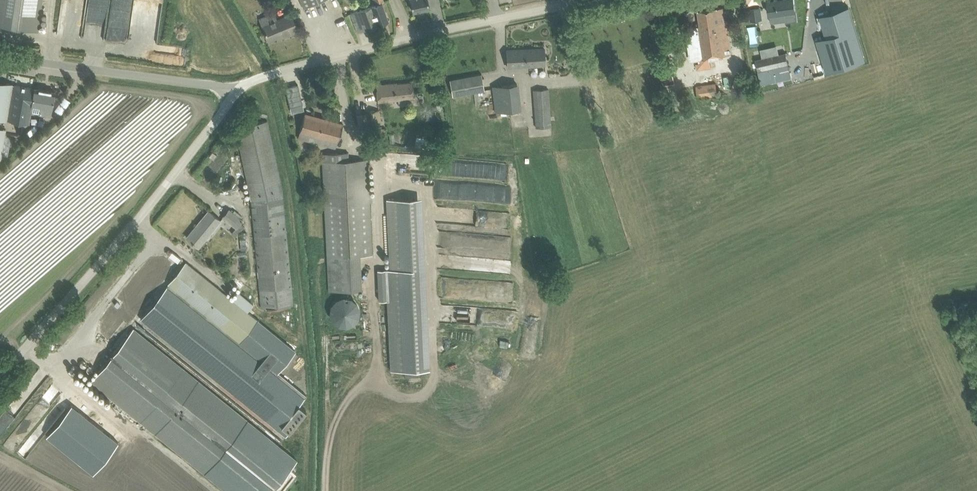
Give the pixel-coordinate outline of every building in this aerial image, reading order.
[(42,0),(0,0),(0,26),(37,31),(42,0)] [(133,0),(113,0),(112,6),(123,7),(122,16),(131,17),(133,0)] [(384,1),(383,0),(375,0),(376,3),(351,13),(358,32),(389,21),(382,2),(384,1)] [(413,11),(429,7),(428,0),(411,0),(413,11)] [(767,0),(769,15),(776,14),(776,17),(780,19),(790,18),(790,21),(796,20),(795,12),(796,11),(794,0),(769,0),(767,0)] [(727,22),(726,22),(724,7),(717,8),(717,7),(698,10),(701,26),(685,28),(692,70),(715,67),(713,57),(731,54),(727,22)] [(749,9),(751,21),(762,19),(760,7),(749,9)] [(826,37),(816,40),(824,63),(826,70),(826,72),(865,60),(849,7),(819,16),(826,37)] [(298,31),(291,14),(277,20),(274,11),(260,17),(269,40),(290,31),(291,34),(298,31)] [(507,66),(545,65),(545,48),(507,50),(507,66)] [(756,58),(763,57),(761,49),(754,51),(756,58)] [(786,53),(755,61),(758,71),(788,64),(786,53)] [(792,72),(764,82),(767,90),(795,81),(792,72)] [(450,79),(452,96),(485,91),(482,73),(450,79)] [(698,98),(718,95),(715,77),(695,80),(698,98)] [(27,86),(0,82),(0,117),(21,121),(27,86)] [(408,102),(415,101),(412,82),(397,83),(397,82),(377,84),(379,103),(408,99),(408,102)] [(290,106),(302,104),(298,84),(286,87),(290,106)] [(493,85),(495,112),(519,110),(517,84),(493,85)] [(31,112),(51,116),(55,91),(27,86),(21,121),(30,123),(31,112)] [(533,89),(536,127),(551,126),(549,88),(533,89)] [(381,128),(379,110),(368,111),(370,132),(374,131),(375,138),(386,137),(385,127),(381,128)] [(298,137),(337,148),(343,123),(305,113),(298,137)] [(250,124),(238,137),(251,200),(262,308),(269,307),(294,305),(283,189),(270,130),(268,120),(250,124)] [(349,160),(349,152),(322,153),(328,291),(360,290),(358,255),(374,254),(368,159),(349,160)] [(394,156),(393,170),(450,175),(450,172),(446,171),(447,160),(394,156)] [(389,267),(377,268),(378,299),(386,299),(390,370),(428,368),(424,268),(421,197),(386,198),(389,267)] [(245,225),(241,222),(243,220),(230,209),(223,217),(236,227),(231,233),(235,236),(245,225)] [(199,247),(221,220),(209,210),(187,237),(199,247)] [(167,286),(141,319),(142,319),(285,435),(286,436),(306,410),(299,404),(307,395),(277,371),(295,350),(290,346),(247,312),(253,304),(238,292),(232,299),(186,262),(169,284),(167,286)] [(345,325),(346,325),(347,324),(348,324),(350,324),(351,323),(352,323),(353,322),(354,321),(355,321),(355,320),(356,319),(357,318),(357,317),(358,315),(358,314),(359,313),(359,312),(359,311),(359,309),(359,308),(358,307),(358,306),(357,305),(357,304),(356,303),(355,302),(355,301),(354,300),(353,299),(352,299),(351,298),(348,297),(347,297),(346,297),(345,297),(342,297),(341,297),(340,298),(339,298),(338,299),(337,299),(336,300),(335,301),(334,302),(333,303),(333,304),(332,305),(332,306),(331,307),(331,308),(331,309),(331,311),(331,312),(331,313),(331,314),(332,315),(332,317),(333,318),(333,319),(334,320),(335,321),(336,321),(337,322),(338,323),(339,323),(340,324),(341,324),(342,324),(344,325),(345,325)] [(90,382),(147,427),(188,461),(204,474),(226,490),(281,490),(296,472),(291,468),(297,460),(297,459),(278,444),(248,420),(242,415),(134,328),(134,327),(90,382)] [(69,408),(44,439),(90,477),(115,445),(69,408)]
